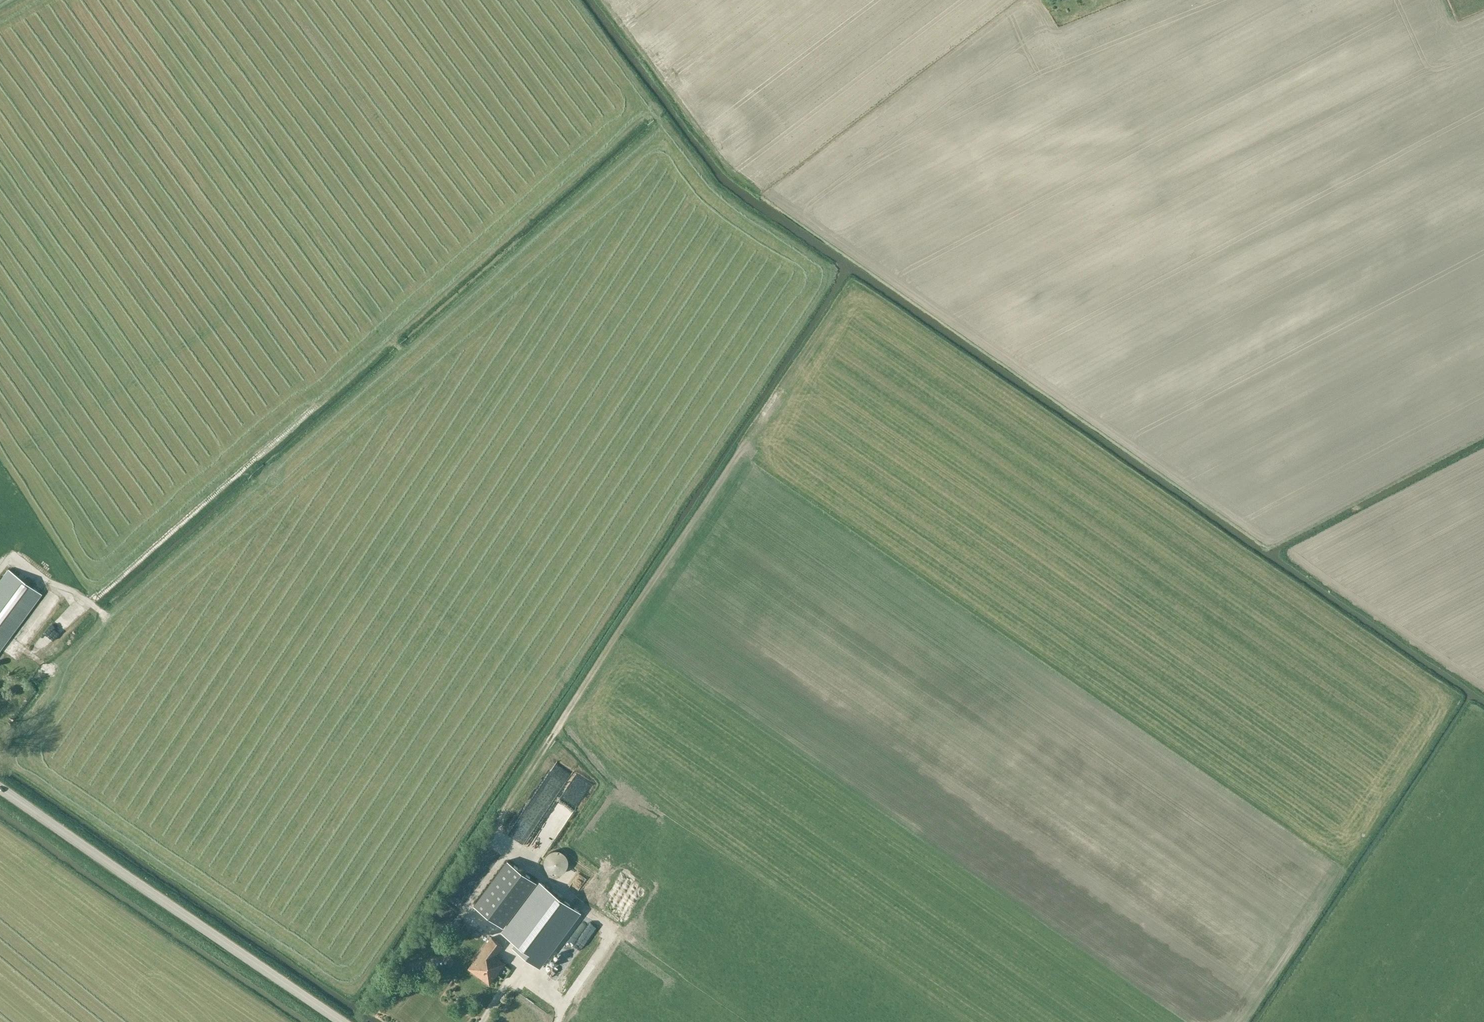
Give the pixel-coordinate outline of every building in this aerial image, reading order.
[(41,592),(8,568),(0,579),(0,648),(41,592)] [(16,658),(32,629),(22,624),(6,653),(16,658)] [(558,852),(557,852),(555,852),(553,852),(551,853),(550,853),(548,854),(547,856),(546,857),(545,858),(544,860),(544,861),(544,863),(544,865),(544,867),(545,869),(547,871),(547,872),(549,873),(551,874),(553,875),(555,876),(557,876),(558,876),(559,875),(561,875),(563,874),(564,872),(566,871),(567,869),(567,868),(568,866),(568,865),(568,863),(568,862),(567,860),(567,859),(566,857),(565,855),(563,854),(562,853),(560,853),(558,852)] [(503,927),(536,882),(507,860),(474,905),(503,927)] [(538,965),(579,911),(541,883),(512,922),(526,933),(515,948),(538,965)] [(491,981),(506,962),(496,954),(505,943),(493,934),(470,965),(491,981)]
